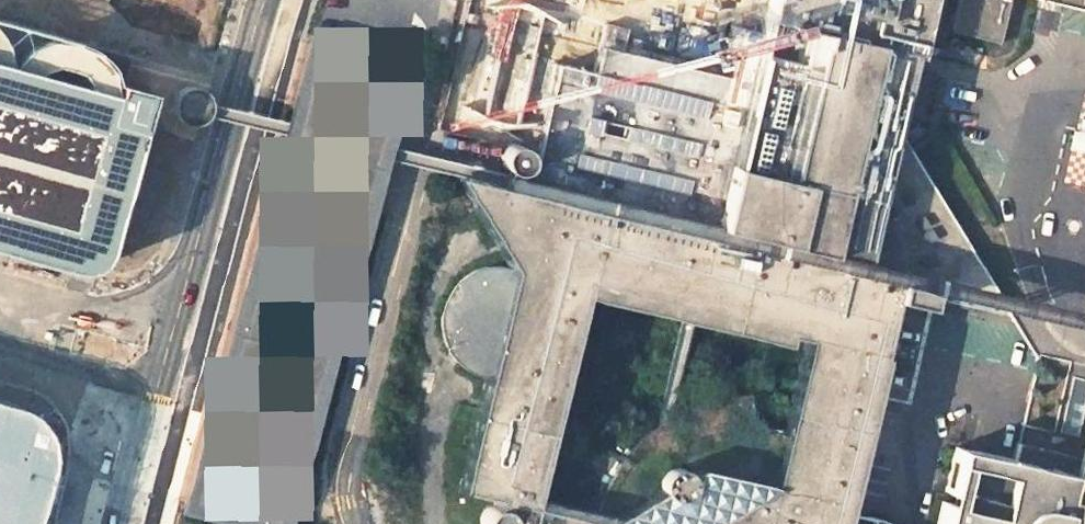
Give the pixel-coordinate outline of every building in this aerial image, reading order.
[(542,153),(562,69),(745,112),(768,17),(772,0),(472,0),(441,130),(472,137),(542,153)] [(768,17),(901,50),(918,54),(931,4),(957,11),(953,31),(1001,43),(1011,0),(772,0),(768,17)] [(81,275),(94,275),(109,269),(116,257),(163,100),(116,87),(117,76),(113,59),(94,43),(0,16),(0,253),(81,275)] [(1008,308),(887,111),(901,50),(768,17),(745,112),(562,69),(542,153),(531,179),(528,193),(454,175),(511,267),(502,265),(494,265),(486,266),(476,270),(469,273),(464,277),(459,281),(455,286),(450,291),(447,296),(445,301),(444,306),(442,312),(441,318),(441,324),(442,330),(443,335),(445,342),(448,349),(453,356),(458,362),(463,367),(470,372),(477,375),(484,377),(458,489),(496,498),(493,506),(490,507),(486,509),(483,513),(482,517),(482,522),(483,523),(510,523),(510,521),(510,516),(508,513),(528,517),(526,523),(839,523),(893,297),(925,305),(928,289),(1008,308)] [(295,96),(288,121),(286,130),(285,134),(186,512),(231,523),(297,523),(392,160),(393,159),(396,147),(418,61),(311,33),(295,96)] [(209,115),(210,111),(211,107),(211,102),(210,99),(208,95),(204,90),(197,86),(191,85),(186,86),(183,87),(179,90),(176,93),(173,99),(172,105),(172,107),(173,109),(174,113),(177,117),(183,123),(190,124),(198,124),(205,120),(209,115)] [(522,145),(517,144),(513,144),(509,145),(505,148),(503,151),(501,155),(501,159),(502,163),(504,167),(507,170),(511,172),(515,173),(519,172),(523,171),(527,168),(529,164),(530,158),(529,153),(526,148),(522,145)] [(43,475),(48,454),(46,438),(39,422),(28,410),(18,403),(0,399),(0,523),(30,523),(43,475)] [(977,451),(957,447),(946,491),(967,496),(977,451)] [(1010,459),(977,451),(967,496),(946,491),(944,502),(964,507),(960,523),(995,523),(1010,459)] [(1077,475),(1014,460),(1010,459),(995,523),(1084,523),(1084,477),(1077,475)] [(938,523),(960,523),(964,507),(944,502),(938,523)]
